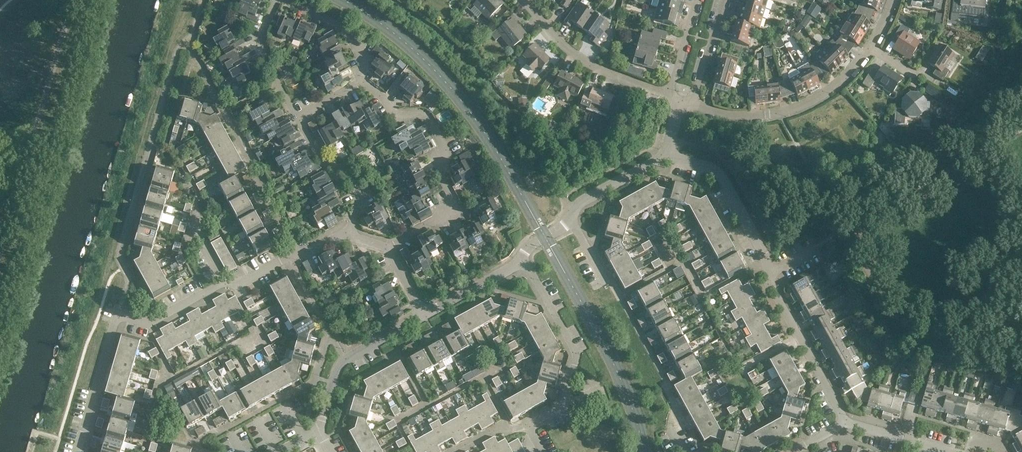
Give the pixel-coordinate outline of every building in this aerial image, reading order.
[(258,9),(260,4),(262,5),(264,0),(263,0),(259,0),(258,1),(256,0),(250,0),(249,2),(244,0),(242,0),(239,7),(242,8),(238,15),(246,18),(248,14),(255,17),(258,9)] [(486,18),(501,3),(498,0),(479,0),(473,6),(486,18)] [(563,1),(561,5),(566,9),(572,0),(562,0),(563,1)] [(671,0),(654,0),(652,7),(657,8),(681,15),(684,4),(671,0)] [(747,4),(765,9),(767,0),(748,0),(747,4)] [(861,6),(859,5),(858,9),(865,11),(866,8),(877,12),(881,0),(863,0),(861,6)] [(911,5),(921,7),(922,3),(924,4),(924,7),(939,10),(941,0),(912,0),(911,5)] [(960,1),(956,0),(953,0),(951,14),(983,18),(986,0),(960,0),(960,1)] [(572,23),(582,30),(594,14),(578,3),(564,23),(569,27),(572,23)] [(765,9),(747,4),(745,9),(738,7),(737,12),(762,19),(765,9)] [(812,4),(806,14),(814,19),(820,9),(812,4)] [(681,15),(657,8),(654,20),(678,27),(681,15)] [(857,11),(855,15),(853,14),(846,24),(850,26),(865,35),(871,25),(861,18),(863,15),(857,11)] [(762,19),(737,12),(735,16),(742,18),(741,23),(741,24),(755,27),(755,28),(759,29),(762,19)] [(610,24),(594,14),(582,30),(593,37),(590,41),(600,48),(608,36),(603,33),(610,24)] [(902,14),(898,19),(907,25),(911,19),(902,14)] [(293,40),(296,33),(292,31),(295,24),(293,23),(283,18),(284,16),(279,15),(277,19),(279,20),(276,27),(280,29),(277,36),(285,39),(286,37),(293,40)] [(295,18),(293,23),(295,24),(292,31),(296,33),(293,40),(301,43),(302,40),(309,44),(312,36),(308,34),(311,27),(303,24),(299,22),(299,20),(295,18)] [(509,23),(498,31),(491,36),(496,41),(502,36),(511,47),(522,38),(527,35),(520,25),(513,18),(508,22),(509,23)] [(741,23),(736,22),(735,27),(728,25),(726,30),(752,37),(755,28),(755,27),(741,24),(741,23)] [(223,53),(230,49),(229,47),(228,45),(235,41),(231,34),(228,30),(230,29),(228,24),(223,27),(224,29),(218,33),(220,37),(213,40),(217,48),(219,46),(223,53)] [(902,35),(893,49),(900,54),(901,52),(910,58),(920,43),(907,34),(909,31),(901,25),(897,31),(902,35)] [(865,35),(850,26),(843,36),(842,35),(839,39),(846,43),(848,39),(858,46),(865,35)] [(641,33),(638,45),(657,51),(661,39),(665,40),(667,34),(654,30),(652,36),(641,33)] [(752,37),(726,30),(725,34),(732,36),(730,41),(749,47),(752,37)] [(319,50),(323,57),(330,53),(332,57),(339,53),(341,56),(345,53),(343,49),(341,50),(334,38),(327,42),(325,38),(318,42),(322,49),(319,50)] [(780,40),(773,43),(775,48),(779,49),(784,47),(780,40)] [(836,45),(828,53),(840,66),(849,57),(847,55),(841,49),(843,46),(838,40),(835,43),(836,45)] [(233,44),(229,47),(230,49),(223,53),(225,57),(219,61),(223,68),(225,66),(229,73),(236,69),(234,65),(240,61),(239,59),(234,50),(236,49),(233,44)] [(524,56),(529,62),(527,64),(527,66),(532,71),(534,71),(537,69),(538,70),(548,60),(538,50),(539,49),(535,45),(524,56)] [(657,51),(638,45),(634,58),(641,60),(639,66),(656,71),(658,64),(654,63),(657,51)] [(939,45),(927,63),(936,69),(932,75),(942,81),(949,71),(944,68),(953,54),(939,45)] [(375,58),(378,54),(380,56),(371,66),(377,71),(374,75),(381,80),(386,74),(388,75),(393,69),(387,64),(389,61),(384,56),(385,54),(377,47),(370,55),(375,58)] [(982,47),(975,59),(981,63),(989,51),(982,47)] [(817,60),(818,61),(815,63),(820,69),(823,66),(830,73),(831,75),(840,66),(828,53),(826,51),(822,51),(819,51),(817,54),(816,57),(817,60)] [(330,53),(323,57),(327,64),(325,65),(326,68),(328,72),(335,68),(338,72),(344,68),(346,71),(350,68),(348,64),(346,65),(343,60),(341,56),(339,53),(332,57),(330,53)] [(246,55),(239,59),(240,61),(234,65),(236,69),(229,73),(233,80),(235,79),(239,86),(246,82),(244,78),(251,74),(247,67),(244,62),(249,60),(246,55)] [(720,59),(716,72),(733,77),(738,59),(728,56),(726,61),(720,59)] [(400,61),(397,65),(403,70),(406,66),(400,61)] [(797,70),(798,72),(808,90),(819,85),(818,82),(814,74),(817,72),(813,66),(809,68),(807,64),(797,70)] [(328,72),(326,68),(319,72),(323,79),(321,80),(328,93),(335,89),(334,87),(340,84),(342,86),(346,83),(344,79),(342,80),(339,75),(338,72),(335,68),(328,72)] [(883,68),(874,81),(885,87),(884,89),(891,93),(889,95),(890,96),(901,79),(883,68)] [(788,78),(789,79),(785,81),(789,88),(792,86),(798,96),(808,90),(798,72),(796,71),(793,71),(790,72),(788,75),(788,78)] [(733,77),(716,72),(713,84),(719,85),(718,91),(728,93),(733,77)] [(407,78),(409,79),(400,89),(403,91),(406,94),(404,98),(410,103),(415,97),(417,98),(422,92),(416,87),(419,84),(413,79),(414,77),(410,74),(407,78)] [(558,96),(567,100),(570,93),(575,96),(582,83),(568,76),(567,78),(562,75),(556,86),(561,89),(558,96)] [(863,84),(870,89),(874,83),(867,78),(863,84)] [(778,85),(766,86),(768,103),(780,102),(779,90),(782,90),(781,82),(777,83),(778,85)] [(768,103),(766,86),(748,88),(749,98),(755,98),(756,105),(768,103)] [(591,105),(608,111),(613,97),(599,92),(600,91),(593,89),(590,97),(584,95),(580,106),(589,109),(591,105)] [(922,111),(924,112),(928,112),(928,103),(922,102),(923,98),(919,98),(919,96),(909,95),(909,97),(906,97),(905,101),(903,101),(902,110),(905,110),(904,114),(906,114),(906,115),(907,116),(908,117),(910,118),(911,118),(912,119),(914,119),(915,118),(916,118),(917,117),(918,117),(919,116),(920,115),(921,115),(922,111)] [(259,129),(266,125),(264,121),(271,117),(269,115),(267,110),(264,106),(266,104),(263,100),(259,103),(260,105),(253,109),(256,113),(249,116),(253,123),(255,122),(259,129)] [(359,104),(349,110),(347,111),(351,118),(347,120),(350,127),(351,127),(357,123),(359,126),(362,124),(366,122),(362,115),(366,113),(362,106),(365,104),(362,100),(358,103),(359,104)] [(192,104),(182,101),(176,119),(187,122),(192,104)] [(202,107),(192,104),(187,122),(197,125),(200,115),(202,107)] [(373,106),(374,108),(369,111),(366,113),(362,115),(366,122),(362,124),(366,131),(373,127),(374,129),(381,125),(377,119),(381,117),(378,110),(380,108),(377,104),(373,106)] [(342,108),(343,110),(332,116),(335,123),(331,125),(332,125),(335,132),(339,130),(342,128),(343,131),(350,127),(347,120),(351,118),(347,111),(349,110),(347,105),(342,108)] [(280,109),(274,113),(269,115),(271,117),(264,121),(266,125),(259,129),(263,136),(265,135),(269,142),(276,138),(274,133),(281,130),(279,126),(275,120),(283,115),(280,109)] [(950,113),(946,118),(953,122),(956,118),(950,113)] [(210,118),(200,115),(197,125),(199,125),(204,134),(221,124),(216,115),(210,118)] [(291,122),(289,117),(284,120),(286,122),(279,126),(281,130),(274,133),(276,138),(278,141),(281,140),(284,146),(291,142),(289,139),(296,135),(292,127),(289,123),(291,122)] [(313,134),(314,133),(317,137),(319,136),(323,143),(327,150),(338,143),(337,141),(343,137),(339,130),(335,132),(332,125),(325,129),(325,130),(320,133),(314,121),(308,125),(313,134)] [(551,123),(547,130),(559,136),(562,129),(551,123)] [(226,133),(221,124),(204,134),(209,143),(226,133)] [(406,124),(401,126),(402,128),(396,132),(398,136),(391,140),(395,147),(397,146),(401,153),(408,149),(406,144),(413,141),(411,137),(409,134),(406,129),(408,128),(406,124)] [(417,133),(411,137),(413,141),(406,144),(408,149),(414,158),(423,153),(423,154),(433,148),(429,141),(426,142),(421,133),(427,130),(425,126),(416,131),(417,133)] [(231,142),(226,133),(209,143),(214,152),(231,142)] [(236,151),(231,142),(214,152),(219,161),(236,151)] [(285,175),(292,171),(290,167),(297,163),(295,159),(293,156),(291,152),(292,151),(290,146),(286,149),(287,151),(280,155),(282,158),(275,162),(279,169),(282,168),(285,175)] [(241,160),(236,151),(219,161),(224,170),(241,160)] [(302,156),(295,159),(297,163),(290,167),(292,171),(294,174),(297,173),(300,180),(308,176),(305,172),(312,168),(308,161),(306,162),(303,158),(307,155),(305,151),(300,153),(302,156)] [(462,162),(463,164),(451,171),(455,177),(451,180),(455,186),(461,183),(464,188),(471,184),(470,181),(473,179),(467,167),(474,163),(471,157),(462,162)] [(246,169),(241,160),(224,170),(228,178),(229,179),(234,176),(246,169)] [(414,161),(401,168),(405,175),(403,176),(407,183),(413,179),(416,183),(422,179),(424,182),(437,175),(434,169),(425,174),(426,175),(424,176),(417,164),(416,165),(414,161)] [(392,163),(386,166),(388,171),(395,167),(392,163)] [(157,167),(154,177),(172,182),(175,172),(157,167)] [(325,172),(318,176),(311,180),(314,186),(312,188),(316,195),(323,191),(325,195),(332,191),(333,194),(346,186),(343,181),(333,187),(325,172)] [(229,179),(228,178),(218,184),(223,193),(239,184),(234,176),(229,179)] [(172,182),(154,177),(151,187),(169,192),(172,182)] [(413,179),(407,183),(406,183),(410,190),(408,192),(409,195),(411,198),(418,195),(421,199),(427,195),(429,197),(433,195),(431,191),(429,191),(426,187),(424,182),(422,179),(416,183),(413,179)] [(671,183),(669,192),(666,202),(676,205),(682,186),(671,183)] [(244,193),(239,184),(223,193),(228,202),(244,193)] [(656,184),(646,189),(655,206),(664,201),(666,202),(669,192),(658,189),(656,184)] [(275,190),(277,194),(284,190),(282,185),(275,190)] [(692,189),(682,186),(676,205),(674,211),(685,214),(687,208),(690,198),(692,189)] [(173,194),(169,192),(151,187),(148,197),(166,202),(170,203),(173,194)] [(655,206),(646,189),(637,194),(646,211),(655,206)] [(323,191),(316,195),(320,202),(317,203),(319,206),(321,210),(328,206),(330,210),(337,207),(338,209),(343,206),(340,202),(338,203),(336,198),(333,194),(332,191),(325,195),(323,191)] [(249,202),(244,193),(228,202),(233,211),(249,202)] [(646,211),(637,194),(628,199),(638,216),(646,211)] [(286,202),(282,195),(278,197),(282,204),(286,202)] [(411,198),(409,195),(402,198),(406,205),(404,207),(406,211),(405,212),(407,214),(405,215),(409,222),(416,218),(415,215),(416,214),(421,222),(432,216),(427,206),(425,206),(422,202),(421,199),(418,195),(411,198)] [(166,202),(148,197),(145,207),(163,212),(166,202)] [(700,201),(690,198),(687,208),(689,208),(694,217),(711,207),(706,198),(700,201)] [(638,216),(628,199),(619,204),(622,209),(619,220),(628,222),(629,220),(638,216)] [(375,203),(376,205),(371,207),(364,211),(368,218),(364,220),(368,227),(375,223),(379,231),(386,227),(379,215),(383,213),(379,206),(382,205),(379,200),(375,203)] [(489,202),(490,204),(479,210),(483,217),(479,219),(483,226),(489,223),(491,225),(498,221),(494,214),(498,212),(494,205),(496,204),(494,200),(489,202)] [(254,211),(249,202),(233,211),(238,220),(254,211)] [(319,206),(312,210),(316,217),(313,218),(319,229),(326,225),(328,228),(343,219),(341,215),(335,218),(330,210),(328,206),(321,210),(319,206)] [(163,212),(145,207),(142,217),(160,222),(163,212)] [(715,216),(711,207),(694,217),(699,226),(715,216)] [(292,208),(286,211),(290,219),(296,216),(292,208)] [(259,220),(254,211),(238,220),(243,229),(259,220)] [(720,225),(715,216),(699,226),(704,235),(720,225)] [(160,222),(142,217),(140,227),(157,232),(160,222)] [(610,217),(607,227),(625,233),(628,222),(619,220),(610,217)] [(483,226),(479,219),(474,222),(476,224),(473,226),(470,221),(463,225),(465,227),(467,231),(465,233),(469,239),(465,242),(468,248),(469,249),(476,245),(477,247),(484,243),(480,237),(484,235),(480,228),(483,226)] [(264,229),(259,220),(243,229),(248,238),(264,229)] [(725,234),(720,225),(704,235),(709,244),(725,234)] [(157,232),(140,227),(137,236),(154,242),(157,232)] [(467,231),(465,227),(460,230),(461,231),(450,238),(453,244),(449,247),(453,254),(460,250),(461,252),(468,248),(465,242),(469,239),(465,233),(467,231)] [(625,233),(607,227),(604,238),(613,240),(622,243),(625,233)] [(269,238),(264,229),(248,238),(253,247),(269,238)] [(216,230),(211,233),(206,235),(210,242),(220,236),(216,230)] [(431,232),(424,236),(419,239),(418,237),(414,240),(416,244),(419,243),(422,249),(426,247),(429,252),(430,254),(437,250),(436,248),(443,244),(439,237),(435,239),(431,232)] [(730,243),(725,234),(709,244),(713,253),(730,243)] [(154,242),(137,236),(134,246),(142,249),(152,252),(154,242)] [(274,248),(269,238),(253,247),(258,257),(274,248)] [(221,239),(211,244),(214,249),(224,243),(221,239)] [(622,243),(613,240),(610,250),(604,254),(609,263),(626,253),(622,245),(622,243)] [(226,248),(224,243),(214,249),(216,254),(226,248)] [(736,252),(730,243),(713,253),(718,262),(736,252)] [(426,247),(422,249),(422,250),(423,251),(410,258),(405,249),(400,252),(409,268),(411,267),(415,274),(422,270),(423,273),(430,269),(426,262),(430,260),(427,253),(429,252),(426,247)] [(229,253),(226,248),(216,254),(219,259),(229,253)] [(152,252),(142,249),(139,259),(134,262),(139,272),(156,263),(151,254),(152,252)] [(329,251),(330,253),(325,256),(318,260),(322,267),(318,269),(322,276),(329,272),(330,274),(333,273),(337,270),(333,264),(337,262),(334,255),(336,253),(334,249),(329,251)] [(740,261),(736,252),(718,262),(723,270),(740,261)] [(232,258),(229,253),(219,259),(222,264),(232,258)] [(344,256),(345,257),(337,262),(333,264),(337,270),(333,273),(337,280),(344,276),(345,278),(348,277),(352,274),(348,268),(352,266),(349,259),(351,257),(349,253),(344,256)] [(632,262),(626,253),(609,263),(614,272),(632,262)] [(359,259),(360,261),(355,264),(352,266),(348,268),(352,274),(348,277),(352,284),(359,280),(360,282),(367,279),(364,272),(368,270),(364,263),(366,261),(364,257),(359,259)] [(235,263),(232,258),(222,264),(224,268),(235,263)] [(745,270),(740,261),(723,270),(728,279),(745,270)] [(637,272),(632,262),(614,272),(619,281),(637,272)] [(161,272),(156,263),(139,272),(144,281),(161,272)] [(237,268),(235,263),(224,268),(227,273),(237,268)] [(680,267),(673,271),(677,278),(684,274),(680,267)] [(166,281),(161,272),(144,281),(149,290),(166,281)] [(642,281),(637,272),(619,281),(624,290),(642,281)] [(807,273),(797,279),(799,282),(809,277),(807,273)] [(290,285),(285,275),(268,285),(273,294),(290,285)] [(793,292),(787,296),(790,300),(811,288),(809,283),(814,280),(812,275),(809,277),(799,282),(790,287),(793,292)] [(742,287),(738,279),(718,291),(721,296),(727,292),(732,301),(752,289),(748,283),(742,287)] [(171,290),(166,281),(149,290),(154,299),(171,290)] [(657,291),(652,282),(636,291),(641,300),(657,291)] [(374,296),(378,303),(384,299),(387,303),(393,299),(395,302),(399,299),(397,295),(395,296),(388,284),(381,288),(379,284),(372,288),(376,294),(374,296)] [(295,294),(290,285),(273,294),(278,303),(295,294)] [(327,286),(317,291),(321,297),(326,294),(325,292),(329,289),(327,286)] [(814,293),(811,288),(790,300),(792,304),(798,301),(801,306),(822,294),(820,290),(814,293)] [(755,295),(752,289),(732,301),(737,310),(730,313),(733,317),(753,306),(749,299),(755,295)] [(662,300),(657,291),(641,300),(646,309),(662,300)] [(228,300),(224,294),(218,298),(230,318),(238,313),(242,319),(246,316),(235,296),(228,300)] [(300,303),(295,294),(278,303),(283,312),(300,303)] [(825,299),(822,294),(801,306),(804,311),(798,315),(800,319),(822,307),(819,302),(825,299)] [(230,318),(218,298),(212,301),(216,307),(209,311),(220,331),(221,330),(223,329),(224,329),(221,323),(230,318)] [(384,299),(378,303),(377,303),(381,310),(379,311),(383,319),(389,315),(392,319),(399,315),(400,317),(404,315),(402,310),(400,311),(397,307),(395,302),(393,299),(387,303),(384,299)] [(491,300),(481,305),(491,322),(500,318),(501,318),(504,309),(494,306),(491,300)] [(507,300),(504,309),(501,318),(512,321),(517,303),(507,300)] [(667,309),(662,300),(646,309),(651,318),(667,309)] [(305,312),(300,303),(283,312),(288,321),(305,312)] [(527,306),(517,303),(512,321),(522,324),(525,315),(527,306)] [(491,322),(481,305),(472,310),(482,328),(491,322)] [(757,313),(753,306),(733,317),(736,322),(742,319),(746,327),(766,316),(763,310),(757,313)] [(825,312),(822,307),(800,319),(803,324),(809,320),(811,325),(833,313),(830,309),(825,312)] [(201,315),(198,309),(192,312),(203,333),(212,328),(215,333),(220,331),(209,311),(201,315)] [(672,318),(667,309),(651,318),(656,327),(672,318)] [(482,328),(472,310),(463,315),(473,333),(482,328)] [(203,333),(192,312),(186,316),(190,322),(182,326),(193,346),(198,343),(195,337),(203,333)] [(310,321),(305,312),(288,321),(293,330),(310,321)] [(835,318),(833,313),(811,325),(814,330),(808,333),(811,338),(832,326),(830,321),(835,318)] [(473,333),(463,315),(454,320),(460,331),(461,331),(464,337),(473,333)] [(535,318),(525,315),(522,324),(524,325),(529,333),(546,324),(541,315),(535,318)] [(770,322),(766,316),(746,327),(751,336),(745,339),(748,343),(767,332),(763,325),(770,322)] [(677,327),(672,318),(656,327),(661,336),(677,327)] [(315,330),(310,321),(293,330),(298,339),(297,341),(307,344),(310,333),(315,330)] [(175,330),(172,324),(166,327),(177,347),(186,342),(189,348),(193,346),(182,326),(175,330)] [(551,333),(546,324),(529,333),(534,342),(551,333)] [(835,331),(832,326),(811,338),(813,342),(819,339),(822,344),(843,332),(841,328),(835,331)] [(177,347),(166,327),(160,330),(163,337),(156,341),(167,360),(172,358),(168,352),(177,347)] [(682,336),(677,327),(661,336),(666,346),(682,336)] [(461,331),(460,331),(452,336),(461,353),(470,348),(464,337),(461,331)] [(771,339),(767,332),(748,343),(750,348),(756,345),(761,353),(781,342),(777,336),(771,339)] [(846,337),(843,332),(822,344),(825,349),(819,353),(821,357),(843,345),(840,340),(846,337)] [(556,342),(551,333),(534,342),(539,351),(556,342)] [(141,340),(122,334),(119,344),(138,350),(141,340)] [(461,353),(452,336),(443,341),(452,358),(461,353)] [(687,345),(682,336),(666,346),(671,355),(687,345)] [(873,340),(867,343),(873,353),(878,350),(873,340)] [(316,346),(307,344),(297,341),(294,351),(313,356),(316,346)] [(452,358),(443,341),(434,346),(443,363),(452,358)] [(561,351),(556,342),(539,351),(544,360),(543,362),(553,364),(556,354),(561,351)] [(138,350),(119,344),(116,354),(135,360),(138,350)] [(692,355),(687,345),(671,355),(675,364),(692,355)] [(846,350),(843,345),(821,357),(824,361),(830,358),(832,363),(854,351),(851,347),(846,350)] [(445,367),(443,363),(434,346),(425,351),(434,368),(436,372),(445,367)] [(790,358),(785,349),(767,359),(772,368),(790,358)] [(313,356),(294,351),(291,361),(301,364),(310,367),(313,356)] [(434,368),(425,351),(416,356),(425,373),(434,368)] [(856,356),(854,351),(832,363),(835,368),(829,371),(832,376),(853,364),(851,359),(856,356)] [(135,360),(116,354),(114,364),(132,369),(135,360)] [(697,364),(692,355),(675,364),(680,373),(697,364)] [(425,373),(416,356),(407,361),(416,378),(425,373)] [(795,367),(790,358),(772,368),(777,377),(795,367)] [(301,364),(291,361),(291,363),(283,368),(292,385),(301,380),(298,375),(301,364)] [(410,380),(400,362),(391,368),(400,385),(410,380)] [(561,367),(553,364),(543,362),(540,372),(558,377),(561,367)] [(132,369),(114,364),(111,374),(129,379),(132,369)] [(702,373),(697,364),(680,373),(685,381),(691,378),(702,373)] [(856,369),(853,364),(832,376),(834,380),(840,377),(843,382),(864,370),(862,366),(856,369)] [(800,376),(795,367),(777,377),(782,386),(800,376)] [(292,385),(283,368),(274,373),(283,390),(292,385)] [(400,385),(391,368),(382,373),(391,390),(400,385)] [(901,369),(900,374),(909,377),(910,376),(911,371),(901,369)] [(867,374),(864,370),(843,382),(846,387),(840,390),(842,395),(851,390),(857,400),(867,388),(861,378),(867,374)] [(471,372),(463,377),(466,382),(474,378),(471,372)] [(558,377),(540,372),(537,383),(547,385),(555,388),(558,377)] [(283,390),(274,373),(265,378),(274,395),(283,390)] [(391,390),(382,373),(373,378),(382,395),(391,390)] [(129,379),(111,374),(108,384),(127,389),(129,379)] [(805,386),(800,376),(782,386),(787,395),(787,396),(796,399),(799,389),(805,386)] [(274,395),(265,378),(255,383),(265,400),(274,395)] [(382,395),(373,378),(363,383),(367,388),(363,399),(373,401),(373,399),(382,395)] [(685,381),(674,387),(679,397),(696,387),(691,378),(685,381)] [(996,380),(994,386),(1001,388),(1003,382),(996,380)] [(265,400),(255,383),(246,388),(256,405),(265,400)] [(547,385),(537,383),(537,385),(528,389),(537,406),(546,401),(543,396),(547,385)] [(933,384),(927,383),(921,406),(927,408),(925,415),(930,416),(936,392),(931,391),(933,384)] [(127,389),(108,384),(105,394),(117,397),(124,399),(124,398),(127,389)] [(169,385),(164,388),(167,393),(172,390),(169,385)] [(878,391),(867,388),(857,400),(867,403),(865,413),(870,415),(872,408),(878,410),(884,386),(880,385),(878,391)] [(889,388),(884,386),(878,410),(883,411),(881,418),(886,419),(893,395),(887,394),(889,388)] [(701,396),(696,387),(679,397),(684,406),(701,396)] [(256,405),(246,388),(237,393),(247,410),(256,405)] [(942,394),(936,392),(930,416),(935,417),(936,411),(942,413),(948,389),(944,388),(942,394)] [(537,406),(528,389),(519,394),(528,411),(537,406)] [(953,390),(948,389),(942,413),(947,414),(946,421),(950,422),(957,398),(951,397),(953,390)] [(172,390),(167,393),(170,398),(171,398),(172,400),(176,398),(174,395),(175,395),(172,390)] [(898,397),(893,395),(886,419),(891,420),(894,411),(900,412),(906,392),(900,391),(898,397)] [(214,392),(205,397),(214,413),(222,409),(223,408),(219,403),(220,403),(214,392)] [(918,394),(911,392),(908,403),(915,405),(918,394)] [(247,410),(237,393),(228,398),(238,415),(247,410)] [(498,414),(487,394),(482,396),(485,402),(476,407),(488,427),(494,424),(490,418),(498,414)] [(528,411),(519,394),(510,399),(519,417),(528,411)] [(962,400),(957,398),(950,422),(955,423),(957,417),(963,418),(969,395),(964,394),(962,400)] [(974,396),(969,395),(963,418),(968,420),(966,427),(971,428),(978,404),(972,403),(974,396)] [(355,396),(352,406),(370,412),(373,401),(363,399),(355,396)] [(706,405),(701,396),(684,406),(689,415),(706,405)] [(805,402),(796,399),(787,396),(784,407),(802,412),(805,402)] [(117,397),(115,406),(133,412),(136,402),(124,398),(124,399),(117,397)] [(214,413),(205,397),(196,402),(205,418),(214,413)] [(238,415),(228,398),(220,403),(219,403),(223,408),(222,409),(229,420),(238,415)] [(519,417),(510,399),(501,404),(510,422),(519,417)] [(983,406),(978,404),(971,428),(976,429),(978,423),(983,424),(990,401),(985,400),(983,406)] [(995,402),(990,401),(983,424),(989,426),(987,432),(992,434),(999,410),(993,409),(995,402)] [(205,418),(196,402),(186,407),(196,423),(205,418)] [(711,414),(706,405),(689,415),(693,424),(711,414)] [(133,412),(115,406),(112,416),(130,422),(133,412)] [(370,412),(352,406),(349,417),(358,419),(367,422),(370,412)] [(464,406),(460,408),(471,428),(479,424),(482,430),(488,427),(476,407),(468,411),(464,406)] [(1004,412),(999,410),(992,434),(997,435),(999,429),(1004,430),(1011,407),(1006,406),(1004,412)] [(196,423),(186,407),(177,412),(186,428),(196,423)] [(802,412),(784,407),(781,417),(790,420),(799,422),(802,412)] [(1011,407),(1004,430),(1010,432),(1013,438),(1021,433),(1021,417),(1019,416),(1021,410),(1011,407)] [(471,428),(460,408),(456,411),(459,416),(450,421),(461,441),(467,438),(464,432),(471,428)] [(716,423),(711,414),(693,424),(698,433),(716,423)] [(130,422),(112,416),(109,426),(127,432),(130,422)] [(790,420),(781,417),(780,419),(771,424),(781,441),(790,436),(787,430),(790,420)] [(367,422),(358,419),(354,430),(349,433),(354,442),(371,432),(366,424),(367,422)] [(438,420),(434,423),(445,443),(452,439),(455,445),(461,441),(450,421),(442,426),(438,420)] [(434,423),(433,423),(430,425),(429,425),(433,431),(424,436),(433,451),(441,451),(438,447),(445,443),(434,423)] [(720,431),(716,423),(698,433),(703,442),(709,439),(719,442),(722,432),(720,431)] [(781,441),(771,424),(763,429),(772,446),(781,441)] [(127,432),(109,426),(106,436),(124,441),(127,432)] [(772,446),(763,429),(754,434),(763,450),(772,446)] [(376,441),(371,432),(354,442),(359,451),(376,441)] [(722,432),(719,442),(717,450),(724,451),(728,451),(733,435),(722,432)] [(1013,438),(1016,442),(1010,446),(1012,450),(1021,445),(1021,433),(1013,438)] [(754,434),(745,438),(743,438),(740,447),(751,450),(752,451),(761,451),(763,450),(754,434)] [(407,437),(416,451),(433,451),(424,436),(415,440),(412,435),(407,437)] [(733,435),(728,451),(739,451),(740,447),(743,438),(733,435)] [(124,441),(106,436),(103,446),(121,451),(124,441)] [(494,437),(488,440),(495,451),(512,451),(511,450),(508,445),(505,439),(498,443),(494,437)] [(521,444),(518,439),(508,445),(511,450),(521,444)] [(488,440),(482,444),(486,450),(482,451),(495,451),(488,440)] [(376,441),(359,451),(378,451),(381,450),(376,441)] [(173,443),(171,451),(191,451),(192,448),(173,443)]
